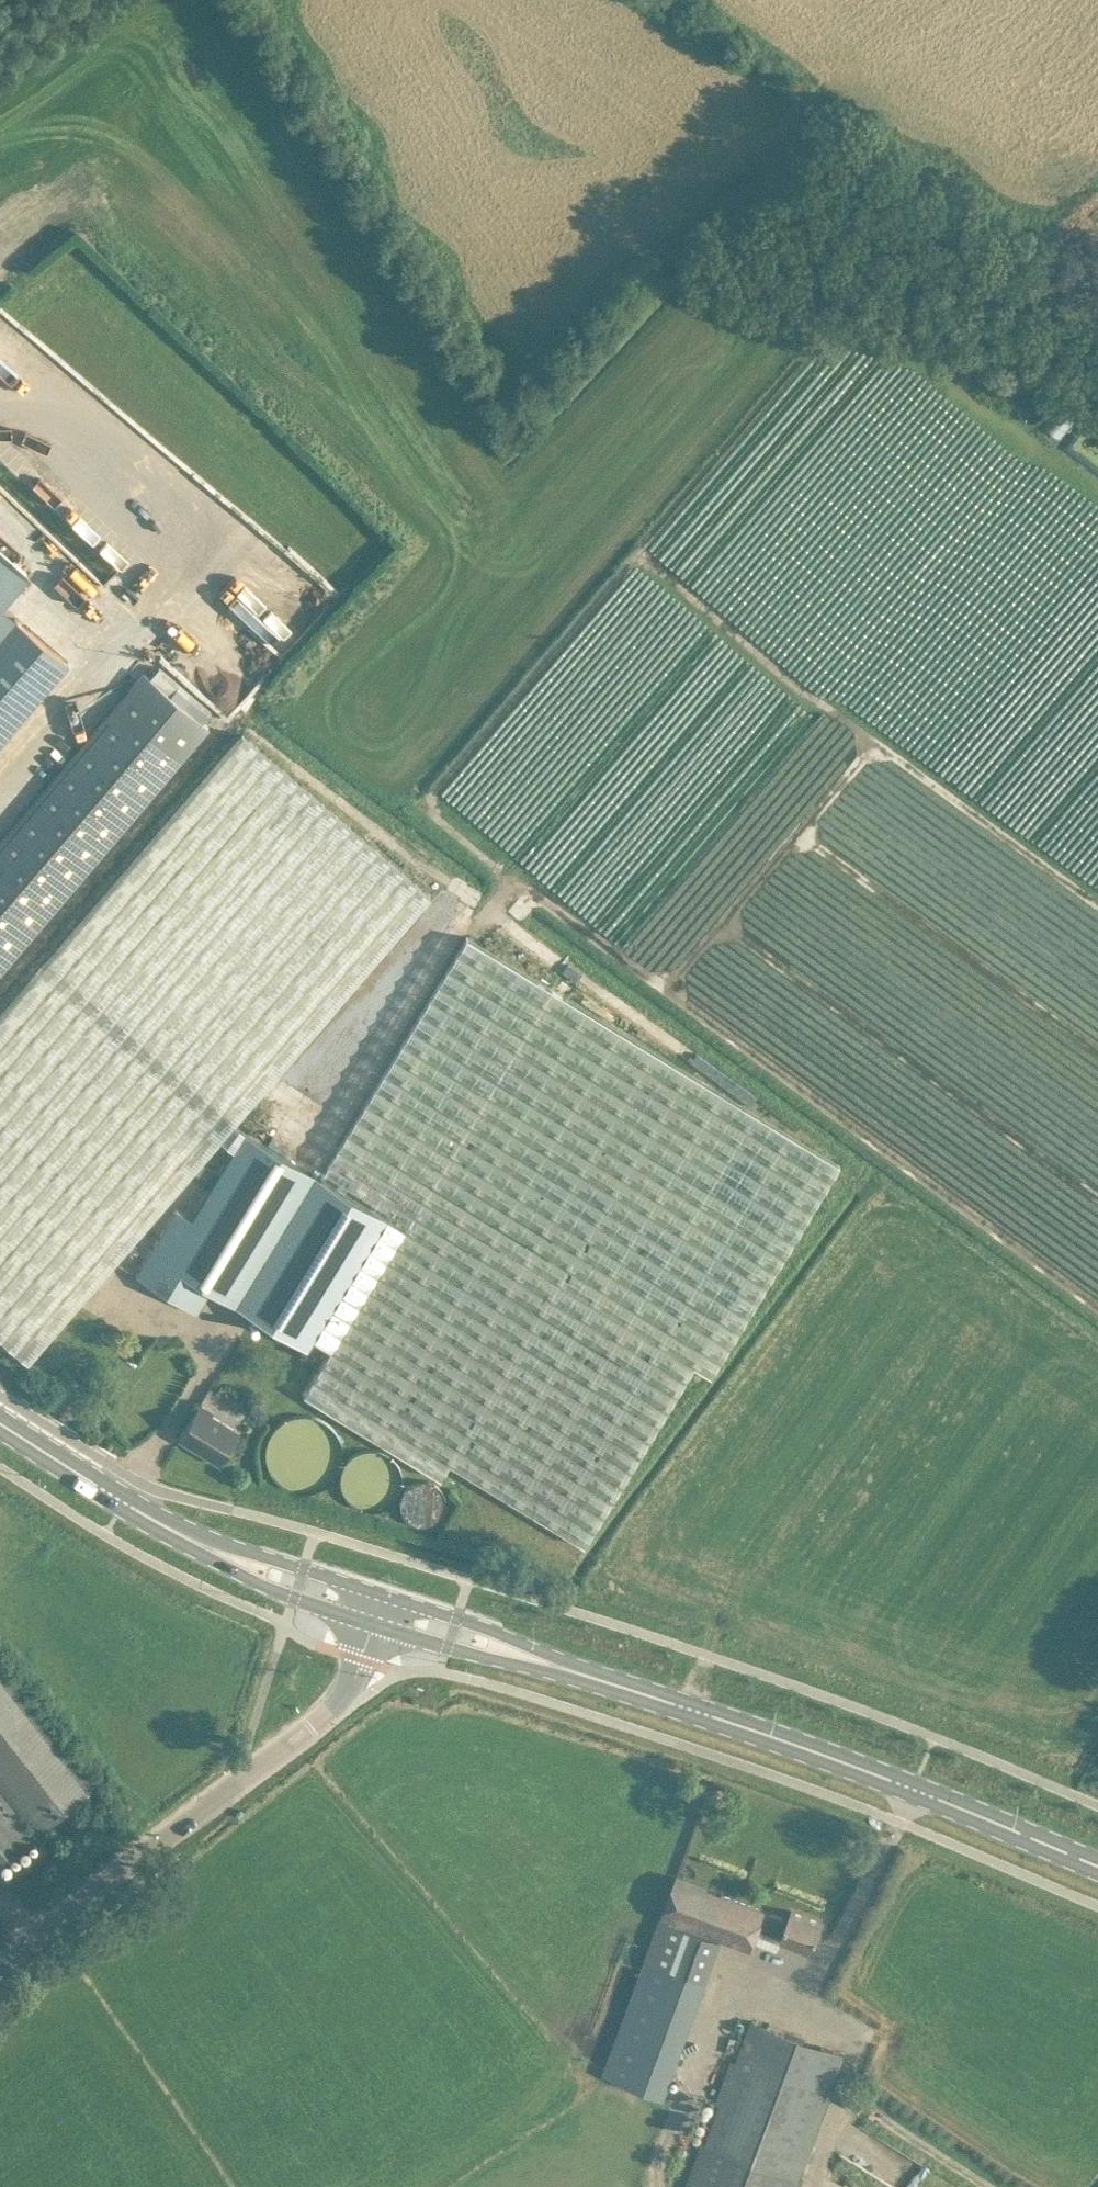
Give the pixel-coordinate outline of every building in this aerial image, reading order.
[(69,662),(18,618),(1,605),(29,573),(0,548),(0,744),(69,662)] [(98,858),(210,726),(203,721),(211,711),(160,666),(151,677),(143,671),(0,841),(0,973),(98,858)] [(0,1015),(0,1335),(18,1351),(29,1360),(430,894),(422,888),(243,733),(0,1015)] [(175,1208),(135,1274),(198,1312),(212,1289),(236,1304),(253,1314),(309,1348),(315,1339),(331,1348),(303,1393),(440,1476),(449,1462),(585,1544),(694,1364),(711,1374),(839,1164),(705,1080),(551,987),(468,935),(320,1177),(315,1173),(244,1131),(233,1149),(232,1152),(192,1218),(175,1208)] [(240,1431),(199,1406),(179,1438),(220,1463),(240,1431)] [(267,1449),(267,1453),(267,1456),(267,1459),(269,1466),(271,1469),(272,1472),(274,1475),(276,1477),(281,1482),(286,1486),(289,1487),(292,1489),(295,1490),(299,1490),(302,1491),(308,1491),(312,1490),(318,1489),(321,1487),(324,1486),(329,1482),(334,1477),(336,1475),(338,1472),(339,1469),(342,1463),(343,1453),(342,1443),(341,1440),(339,1436),(338,1434),(336,1431),(334,1428),(329,1423),(324,1420),(321,1418),(318,1417),(312,1415),(308,1415),(305,1414),(302,1415),(299,1415),(292,1417),(289,1418),(286,1420),(281,1423),(276,1428),(274,1431),(272,1434),(271,1436),(269,1439),(268,1443),(267,1446),(267,1449)] [(403,1482),(403,1479),(403,1476),(402,1471),(401,1468),(400,1466),(399,1464),(397,1461),(396,1459),(394,1457),(390,1454),(385,1451),(380,1450),(375,1449),(370,1449),(364,1450),(360,1451),(357,1453),(355,1454),(353,1456),(349,1459),(347,1461),(346,1464),(345,1466),(344,1468),(342,1474),(342,1476),(342,1479),(342,1482),(342,1484),(345,1492),(347,1497),(351,1501),(353,1503),(355,1504),(360,1507),(364,1509),(370,1510),(375,1510),(380,1509),(385,1507),(390,1504),(394,1501),(396,1499),(397,1497),(399,1494),(400,1492),(402,1487),(403,1482)] [(446,1504),(446,1503),(446,1500),(445,1495),(442,1490),(441,1488),(439,1485),(437,1484),(432,1481),(426,1480),(422,1480),(416,1481),(411,1484),(409,1485),(407,1488),(405,1490),(403,1495),(401,1500),(401,1504),(403,1510),(405,1515),(407,1517),(409,1520),(411,1521),(416,1524),(422,1525),(426,1525),(432,1524),(437,1521),(439,1520),(441,1517),(442,1515),(445,1510),(446,1504)] [(36,1832),(95,1786),(0,1665),(0,1786),(36,1832)] [(34,1835),(0,1792),(0,1861),(34,1835)] [(664,2098),(723,1936),(751,1947),(759,1925),(784,1935),(783,1938),(814,1950),(824,1922),(792,1910),(789,1919),(766,1910),(767,1910),(677,1876),(674,1884),(670,1897),(650,1949),(604,2076),(664,2098)] [(701,2142),(684,2186),(797,2186),(800,2178),(846,2054),(752,2019),(736,2062),(732,2060),(701,2142)]
